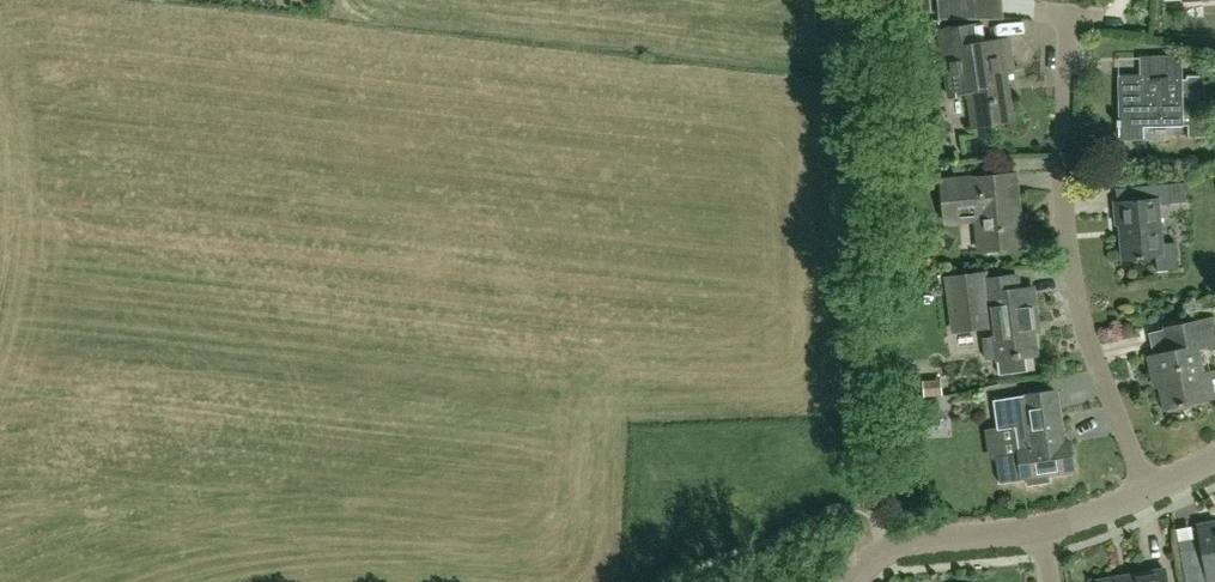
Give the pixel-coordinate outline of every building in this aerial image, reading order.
[(977,19),(975,0),(939,0),(940,19),(977,19)] [(948,98),(969,95),(974,127),(1015,121),(1007,71),(1015,70),(1010,39),(986,42),(983,23),(939,30),(948,98)] [(1144,137),(1143,125),(1190,124),(1191,136),(1208,135),(1206,74),(1187,75),(1187,78),(1182,78),(1182,55),(1140,57),(1141,67),(1141,77),(1119,77),(1120,138),(1144,137)] [(975,177),(975,178),(945,180),(948,223),(978,221),(981,251),(1023,247),(1018,184),(1017,173),(975,177)] [(1172,202),(1172,204),(1186,202),(1185,182),(1170,184),(1170,183),(1139,186),(1140,194),(1141,201),(1115,203),(1117,223),(1120,223),(1124,259),(1143,258),(1143,256),(1156,255),(1157,272),(1178,270),(1176,243),(1161,244),(1157,204),(1172,202)] [(1027,372),(1025,358),(1038,356),(1034,324),(1039,324),(1034,290),(1020,292),(1019,283),(1018,276),(986,280),(985,273),(948,278),(955,329),(994,324),(996,337),(983,338),(986,360),(999,358),(999,361),(997,361),(999,376),(1027,372)] [(1204,373),(1198,346),(1209,343),(1204,320),(1164,329),(1148,332),(1154,355),(1153,355),(1150,356),(1156,385),(1161,384),(1166,406),(1209,396),(1214,395),(1214,370),(1204,373)] [(1071,442),(1064,443),(1056,391),(994,400),(998,428),(1016,425),(1019,452),(997,456),(1000,482),(1027,478),(1028,485),(1051,481),(1050,473),(1075,470),(1071,442)] [(1206,575),(1209,575),(1214,574),(1214,524),(1200,527),(1202,537),(1204,547),(1192,549),(1180,551),(1186,581),(1208,581),(1206,575)] [(1165,571),(1157,573),(1102,581),(1167,581),(1165,571)]
